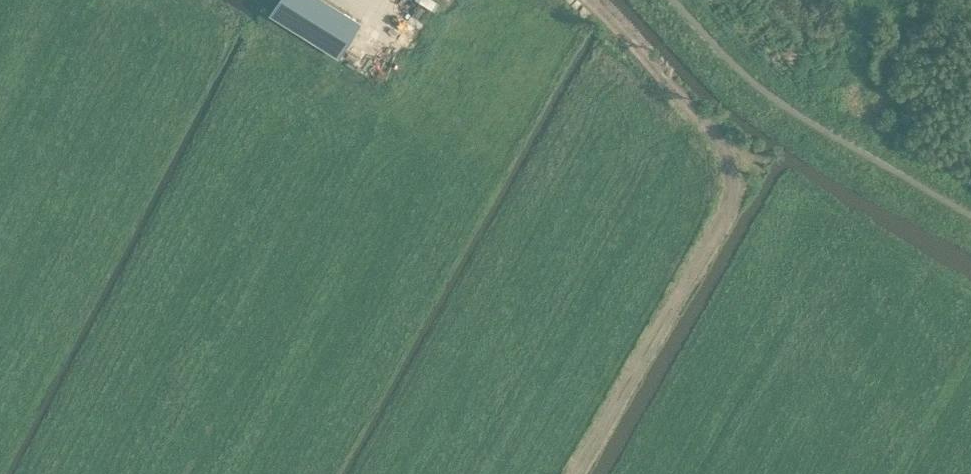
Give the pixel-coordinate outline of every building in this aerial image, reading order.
[(267,12),(335,51),(357,14),(332,0),(274,0),(267,12)]
